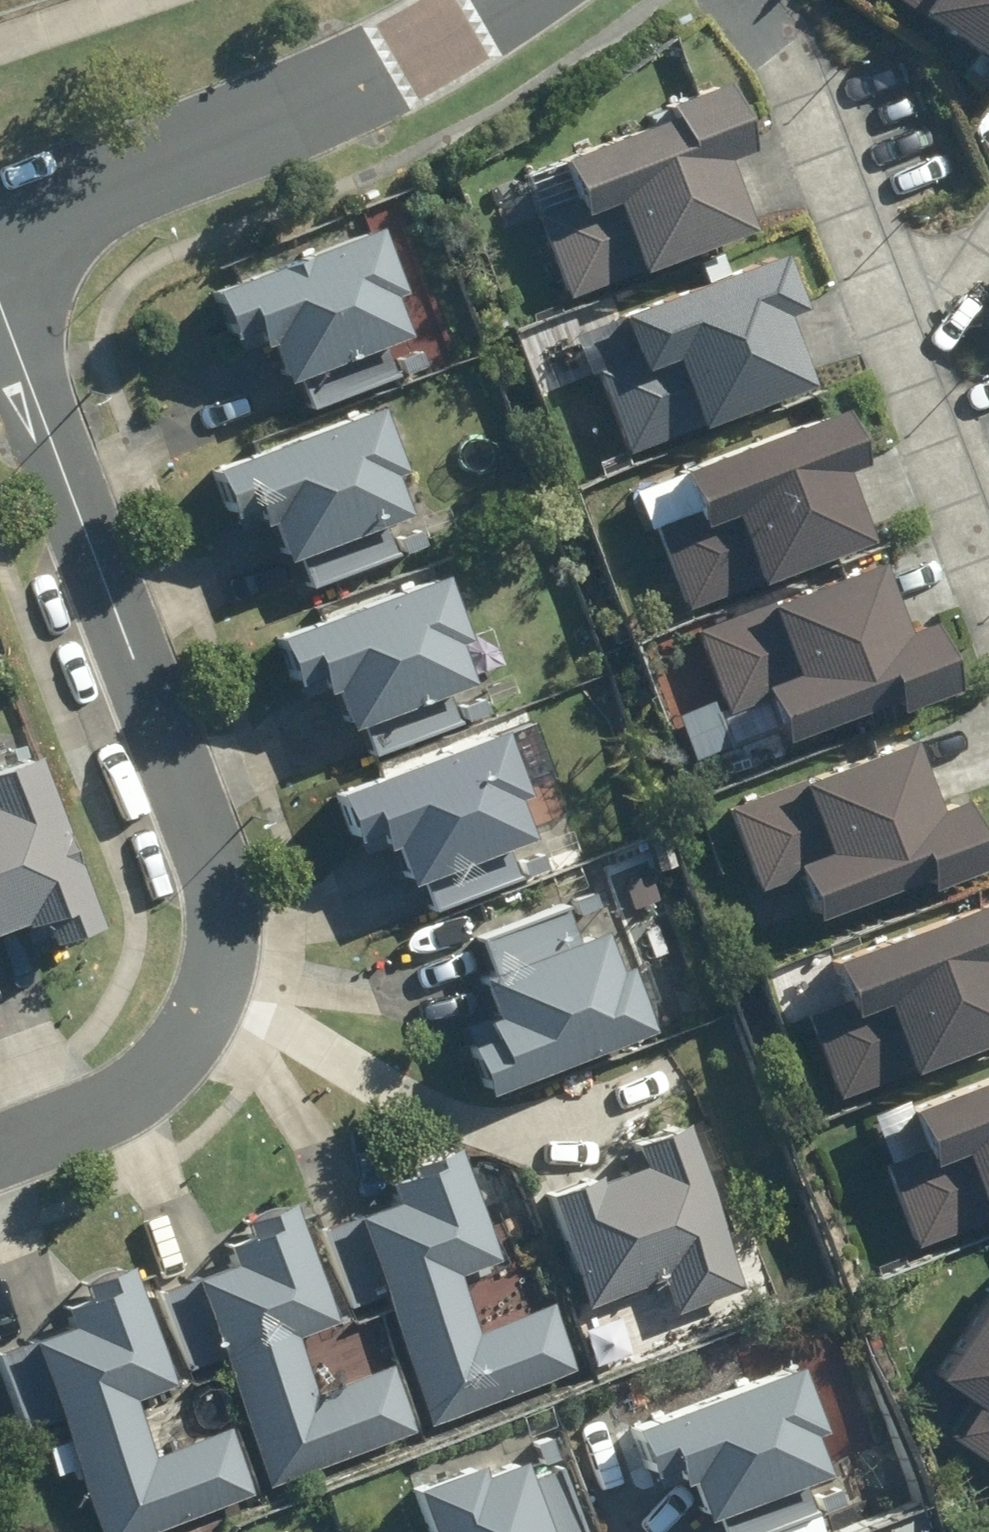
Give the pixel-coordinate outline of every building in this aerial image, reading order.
[(988,62),(988,0),(892,0),(988,62)] [(522,151),(573,293),(763,225),(711,83),(522,151)] [(430,330),(389,218),(240,272),(281,383),(430,330)] [(600,318),(651,460),(841,391),(790,250),(600,318)] [(663,465),(714,607),(904,539),(853,397),(663,465)] [(428,517),(387,405),(239,458),(279,570),(428,517)] [(729,616),(780,758),(970,690),(919,548),(729,616)] [(506,674),(466,562),(317,616),(358,727),(506,674)] [(814,919),(988,856),(988,810),(952,709),(763,777),(814,919)] [(563,832),(522,721),(373,774),(414,886),(563,832)] [(0,741),(0,957),(121,904),(41,723),(0,741)] [(860,1096),(988,1050),(988,890),(809,955),(860,1096)] [(662,1023),(621,912),(472,965),(513,1077),(662,1023)] [(923,1257),(988,1233),(988,1072),(872,1115),(923,1257)] [(568,1309),(496,1334),(474,1275),(513,1260),(468,1138),(402,1163),(416,1202),(372,1218),(448,1426),(591,1377),(568,1309)] [(687,1138),(567,1181),(612,1308),(733,1266),(687,1138)] [(401,1365),(329,1389),(307,1330),(346,1316),(300,1194),(235,1219),(249,1257),(205,1273),(281,1482),(424,1433),(401,1365)] [(165,1446),(144,1387),(183,1373),(137,1251),(71,1275),(86,1314),(42,1330),(115,1531),(137,1531),(261,1490),(238,1422),(165,1446)] [(940,1367),(988,1403),(988,1301),(940,1367)] [(808,1354),(662,1413),(700,1506),(846,1447),(808,1354)] [(430,1476),(452,1531),(583,1531),(545,1432),(430,1476)]
